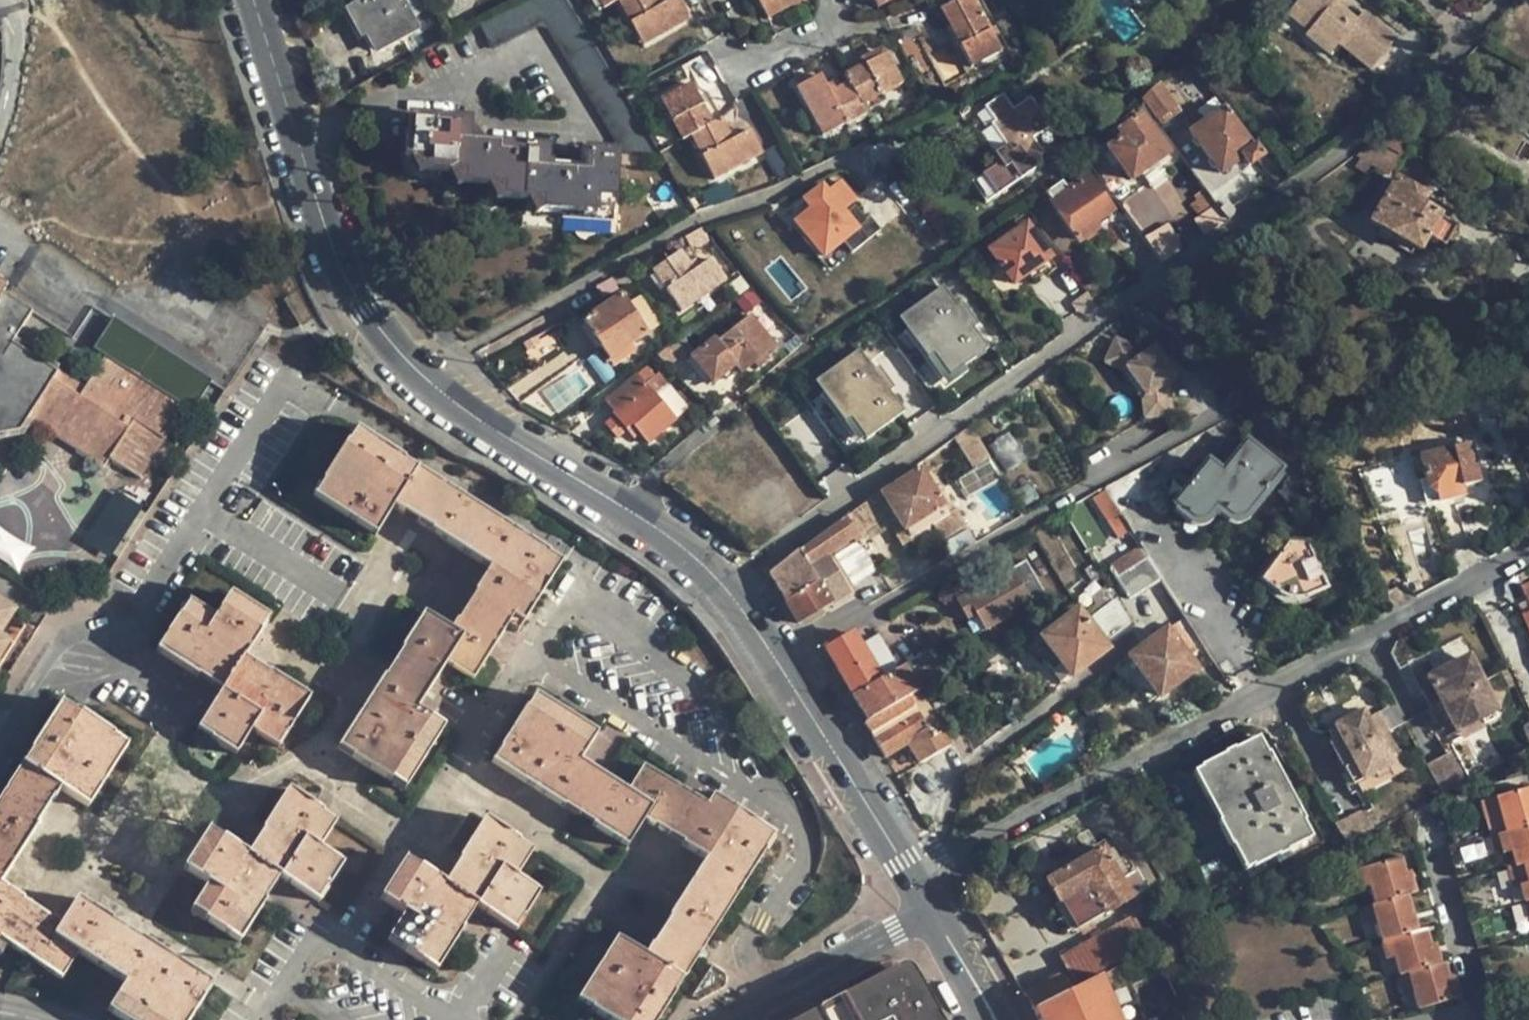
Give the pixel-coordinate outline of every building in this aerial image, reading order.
[(413,18),(403,1),(403,0),(364,0),(357,3),(348,9),(362,33),(367,31),(378,50),(419,29),(413,18)] [(403,1),(413,18),(428,11),(421,0),(405,0),(403,1)] [(625,96),(567,0),(525,0),(480,24),(493,48),(545,21),(617,139),(617,154),(658,156),(660,153),(625,96)] [(604,9),(618,1),(619,0),(600,0),(604,9)] [(658,0),(619,0),(618,1),(644,45),(692,18),(682,0),(672,0),(670,1),(662,6),(658,0)] [(769,19),(802,0),(759,0),(769,19)] [(940,8),(971,67),(1004,50),(978,0),(956,0),(940,8)] [(1311,31),(1307,34),(1331,55),(1342,43),(1372,71),(1400,39),(1365,10),(1350,27),(1339,17),(1330,9),(1336,2),(1335,0),(1298,0),(1296,2),(1318,22),(1311,31)] [(1289,11),(1311,31),(1318,22),(1296,2),(1289,11)] [(1346,10),(1336,2),(1330,9),(1339,17),(1346,10)] [(861,58),(866,65),(888,53),(884,46),(861,58)] [(888,53),(866,65),(847,75),(851,82),(865,110),(884,100),(881,94),(904,82),(888,53)] [(867,114),(865,110),(851,82),(837,89),(831,92),(828,86),(821,75),(797,88),(824,137),(867,114)] [(1159,82),(1142,100),(1157,120),(1176,105),(1159,82)] [(833,83),(828,86),(831,92),(837,89),(833,83)] [(682,141),(692,135),(714,123),(692,84),(661,101),(682,141)] [(1006,146),(994,154),(1000,163),(972,183),(986,204),(1036,170),(1031,163),(1045,154),(1034,137),(1051,125),(1031,97),(1013,109),(1004,94),(985,107),(994,122),(991,124),(1006,146)] [(1251,166),(1257,161),(1263,156),(1257,145),(1254,146),(1216,95),(1203,104),(1211,117),(1191,132),(1221,174),(1245,157),(1251,166)] [(1131,182),(1177,148),(1157,120),(1142,100),(1129,114),(1115,128),(1122,137),(1107,149),(1131,182)] [(734,139),(723,118),(722,119),(714,123),(692,135),(716,180),(764,154),(752,130),(734,139)] [(597,198),(614,200),(617,154),(586,152),(584,174),(546,172),(546,150),(467,145),(468,123),(408,120),(406,159),(426,159),(426,170),(465,172),(465,185),(504,187),(504,198),(543,201),(543,211),(595,214),(597,198)] [(1412,135),(1396,125),(1390,130),(1381,144),(1376,140),(1357,154),(1361,157),(1372,163),(1388,173),(1412,135)] [(1279,185),(1287,179),(1267,154),(1263,156),(1257,161),(1263,168),(1279,185)] [(1366,173),(1372,163),(1361,157),(1355,166),(1366,173)] [(1274,189),(1279,185),(1263,168),(1260,171),(1274,189)] [(1068,188),(1062,181),(1045,193),(1081,241),(1083,240),(1088,242),(1096,237),(1096,232),(1098,229),(1095,224),(1114,210),(1087,174),(1068,188)] [(1124,203),(1142,233),(1184,208),(1166,178),(1124,203)] [(1446,247),(1457,227),(1421,204),(1425,196),(1397,178),(1371,222),(1419,251),(1428,237),(1446,247)] [(853,253),(868,240),(858,228),(867,221),(855,208),(847,214),(843,210),(856,199),(841,182),(829,192),(824,185),(805,200),(812,208),(795,221),(825,256),(842,242),(853,253)] [(1228,219),(1218,205),(1197,219),(1207,232),(1228,219)] [(1146,235),(1159,259),(1180,247),(1168,223),(1146,235)] [(1013,284),(1051,258),(1027,224),(989,251),(1013,284)] [(709,240),(704,229),(686,238),(691,248),(695,245),(698,246),(709,240)] [(695,259),(690,262),(682,250),(652,270),(681,311),(726,280),(712,259),(701,266),(695,259)] [(943,288),(933,272),(912,286),(922,302),(943,288)] [(740,296),(751,288),(740,275),(739,273),(729,280),(740,296)] [(21,430),(28,419),(104,468),(110,459),(141,478),(184,410),(104,359),(84,388),(13,342),(33,311),(3,291),(6,285),(0,281),(0,434),(21,430)] [(641,293),(624,303),(646,335),(661,324),(641,293)] [(610,359),(646,335),(624,303),(620,297),(584,321),(610,359)] [(910,335),(891,313),(882,320),(901,343),(910,335)] [(742,375),(755,365),(767,355),(777,348),(751,315),(718,341),(716,338),(691,357),(713,385),(736,367),(742,375)] [(901,343),(882,320),(874,327),(871,324),(831,358),(865,397),(904,363),(893,350),(901,343)] [(540,333),(524,343),(528,351),(544,342),(540,333)] [(1116,339),(1105,361),(1123,370),(1127,367),(1147,396),(1143,398),(1145,418),(1170,416),(1167,382),(1175,376),(1155,347),(1147,353),(1116,339)] [(593,383),(565,352),(547,368),(555,376),(536,393),(557,416),(593,383)] [(771,360),(767,355),(755,365),(759,370),(771,360)] [(831,358),(820,368),(858,413),(870,403),(865,397),(831,358)] [(870,403),(910,370),(904,363),(865,397),(870,403)] [(617,414),(614,417),(625,430),(632,425),(640,435),(648,445),(677,420),(657,396),(668,386),(658,373),(655,376),(647,367),(606,401),(617,414)] [(1123,370),(1121,371),(1141,400),(1143,398),(1147,396),(1127,367),(1123,370)] [(594,433),(614,417),(617,414),(606,401),(583,421),(594,433)] [(634,441),(640,435),(632,425),(625,430),(634,441)] [(991,459),(971,426),(956,437),(973,469),(991,459)] [(392,780),(405,789),(444,729),(416,711),(447,664),(474,680),(514,618),(524,625),(562,563),(549,554),(548,552),(419,469),(418,471),(404,462),(405,460),(358,429),(349,443),(347,442),(322,481),(324,482),(314,496),(376,535),(394,509),(404,515),(405,513),(432,530),(431,533),(489,570),(474,593),(476,594),(459,622),(456,621),(450,631),(424,614),(402,649),(403,650),(386,678),(383,677),(339,747),(352,755),(351,758),(390,783),(392,780)] [(991,442),(1006,468),(1023,458),(1009,432),(991,442)] [(1222,472),(1208,461),(1174,505),(1191,519),(1197,522),(1202,521),(1207,518),(1216,506),(1232,518),(1241,519),(1250,511),(1283,470),(1247,442),(1222,472)] [(1421,455),(1427,480),(1432,504),(1468,496),(1466,486),(1483,482),(1475,443),(1421,455)] [(925,467),(882,495),(887,501),(902,525),(894,530),(903,544),(912,539),(918,549),(932,540),(936,544),(966,526),(951,502),(944,505),(925,476),(929,474),(925,467)] [(951,502),(932,472),(929,474),(925,476),(944,505),(951,502)] [(1426,505),(1432,504),(1427,480),(1421,481),(1426,505)] [(1125,519),(1104,488),(1092,495),(1112,527),(1125,519)] [(85,541),(109,556),(140,503),(116,489),(85,541)] [(882,495),(880,492),(874,496),(879,506),(887,501),(882,495)] [(858,539),(887,518),(879,506),(874,496),(865,503),(845,517),(858,539)] [(845,517),(797,552),(799,554),(817,584),(820,582),(833,604),(834,605),(850,596),(847,590),(879,572),(858,539),(845,517)] [(21,569),(33,545),(0,528),(0,558),(21,569)] [(947,560),(975,542),(969,531),(940,548),(947,560)] [(1324,587),(1306,548),(1290,545),(1264,580),(1273,588),(1284,594),(1290,596),(1297,597),(1307,594),(1324,587)] [(1162,578),(1142,546),(1111,567),(1130,598),(1162,578)] [(788,600),(817,584),(799,554),(772,575),(788,600)] [(964,596),(976,617),(985,632),(1047,596),(1027,560),(973,590),(964,596)] [(788,600),(786,602),(800,624),(833,604),(820,582),(817,584),(788,600)] [(952,592),(956,600),(964,596),(973,590),(969,582),(952,592)] [(1103,644),(1131,621),(1111,587),(1108,589),(1106,586),(1102,588),(1102,591),(1104,593),(1095,601),(1101,610),(1086,622),(1077,610),(1042,639),(1052,653),(1069,675),(1070,677),(1107,649),(1103,644)] [(215,619),(189,604),(181,616),(179,615),(157,652),(197,678),(199,676),(222,691),(198,729),(211,737),(210,738),(236,754),(251,731),(277,747),(285,733),(288,733),(309,699),(269,673),(267,674),(244,659),(269,620),(230,595),(215,619)] [(968,621),(976,617),(964,596),(956,600),(968,621)] [(0,609),(0,658),(10,642),(0,635),(16,611),(8,606),(0,609)] [(1130,658),(1158,696),(1160,699),(1197,672),(1189,660),(1203,648),(1181,619),(1130,658)] [(867,665),(877,682),(898,670),(879,637),(862,646),(854,634),(825,650),(842,679),(867,665)] [(10,642),(0,658),(0,667),(15,644),(10,642)] [(919,692),(948,675),(932,649),(904,666),(919,692)] [(1060,681),(1069,675),(1052,653),(1044,659),(1060,681)] [(1149,703),(1158,696),(1130,658),(1121,665),(1149,703)] [(1432,711),(1475,688),(1461,660),(1428,677),(1431,687),(1422,691),(1432,711)] [(919,692),(904,666),(898,670),(877,682),(852,696),(868,722),(919,692)] [(1483,684),(1475,688),(1432,711),(1442,730),(1451,726),(1454,732),(1496,710),(1483,684)] [(1308,692),(1303,690),(1297,707),(1302,709),(1308,692)] [(951,746),(919,692),(868,722),(863,725),(884,758),(907,745),(920,765),(951,746)] [(774,835),(712,796),(705,806),(644,766),(626,793),(579,762),(597,736),(537,697),(527,711),(525,709),(500,747),(502,748),(493,763),(564,808),(565,806),(593,824),(592,826),(627,848),(643,822),(653,829),(656,826),(681,843),(680,846),(705,862),(668,919),(671,921),(653,948),(651,947),(644,957),(617,939),(578,1000),(591,1008),(590,1011),(604,1019),(659,1019),(675,996),(673,994),(681,981),(683,983),(768,850),(766,848),(774,835)] [(37,828),(35,826),(52,800),(54,801),(61,791),(88,808),(127,748),(113,738),(114,736),(75,711),(74,713),(61,705),(0,798),(0,885),(37,828)] [(1327,730),(1340,757),(1387,733),(1377,714),(1367,719),(1364,711),(1327,730)] [(1397,753),(1387,733),(1340,757),(1338,759),(1352,784),(1391,765),(1388,758),(1397,753)] [(1259,737),(1200,767),(1201,769),(1254,868),(1312,837),(1259,737)] [(1420,755),(1441,795),(1469,779),(1449,741),(1420,755)] [(327,889),(344,864),(320,848),(336,824),(321,814),(323,812),(288,789),(261,831),(263,832),(248,855),(224,839),(223,841),(208,832),(184,870),(208,885),(192,910),(206,919),(205,921),(239,943),(266,902),(264,900),(279,877),(316,901),(326,887),(327,889)] [(1492,819),(1501,817),(1505,833),(1528,826),(1528,789),(1481,802),(1486,821),(1492,819)] [(1365,809),(1336,825),(1347,845),(1376,829),(1365,809)] [(1492,819),(1497,835),(1505,833),(1501,817),(1492,819)] [(524,919),(541,893),(517,877),(533,852),(518,843),(519,841),(485,819),(458,861),(460,862),(445,884),(421,868),(419,870),(404,861),(380,899),(405,915),(388,939),(402,948),(400,950),(436,973),(463,931),(461,930),(475,908),(514,931),(522,918),(524,919)] [(1505,833),(1497,835),(1490,837),(1495,856),(1503,854),(1512,852),(1516,868),(1528,864),(1528,826),(1505,833)] [(1480,838),(1452,846),(1460,877),(1489,869),(1480,838)] [(1124,874),(1105,842),(1100,845),(1102,849),(1048,881),(1077,931),(1146,891),(1134,873),(1122,880),(1120,877),(1124,874)] [(1503,854),(1508,870),(1516,868),(1512,852),(1503,854)] [(1402,857),(1364,868),(1370,887),(1375,904),(1409,894),(1412,893),(1402,857)] [(1508,870),(1514,890),(1520,888),(1524,904),(1528,902),(1528,864),(1516,868),(1508,870)] [(1361,889),(1370,887),(1364,868),(1356,870),(1361,889)] [(211,984),(141,939),(140,941),(110,922),(110,920),(77,898),(60,924),(50,918),(48,919),(22,903),(23,901),(0,885),(0,941),(61,980),(78,954),(125,983),(107,1011),(122,1019),(191,1019),(205,999),(203,998),(211,984)] [(1419,931),(1409,894),(1375,904),(1372,904),(1377,924),(1382,942),(1391,939),(1419,931)] [(1368,927),(1377,924),(1372,904),(1362,908),(1368,927)] [(1059,957),(1073,984),(1147,945),(1133,918),(1059,957)] [(1427,929),(1419,931),(1391,939),(1396,958),(1400,975),(1409,973),(1437,965),(1427,929)] [(1388,961),(1396,958),(1391,939),(1382,942),(1388,961)] [(1446,963),(1437,965),(1409,973),(1415,993),(1420,1010),(1456,1000),(1446,963)] [(908,967),(901,967),(802,1019),(940,1019),(908,967)] [(1405,995),(1415,993),(1409,973),(1400,975),(1405,995)] [(1101,975),(1073,990),(1037,1009),(1034,1010),(1038,1019),(1121,1019),(1101,975)] [(1026,993),(1037,1009),(1073,990),(1066,977),(1061,979),(1060,976),(1026,993)]
